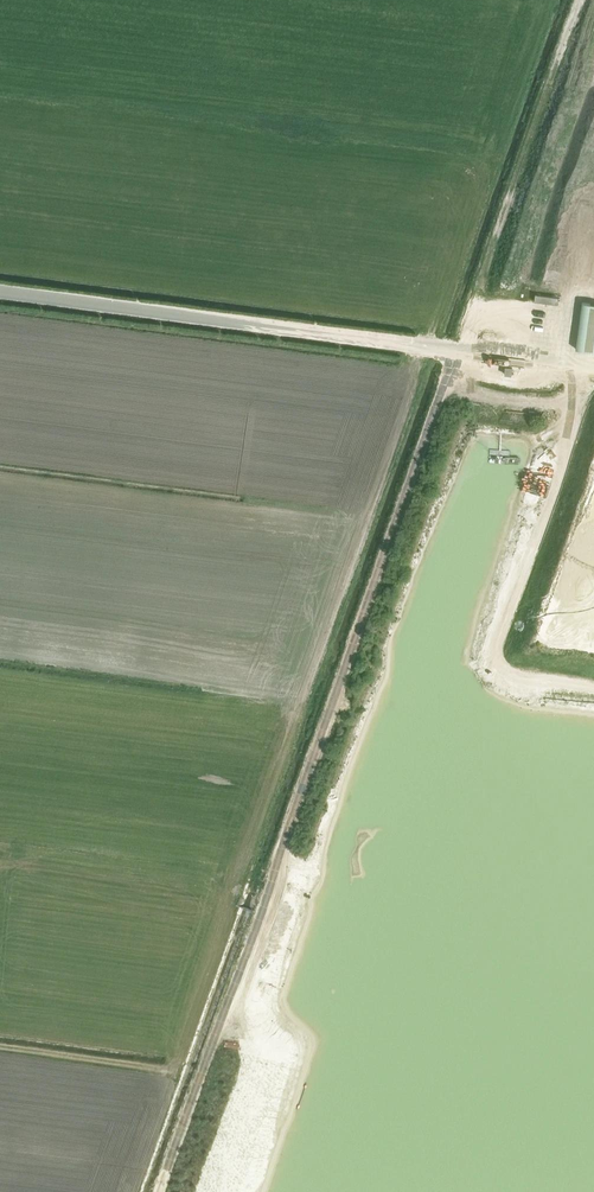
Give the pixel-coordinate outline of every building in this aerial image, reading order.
[(534,300),(558,302),(559,294),(535,292),(534,300)] [(582,301),(575,348),(593,350),(593,303),(582,301)]
